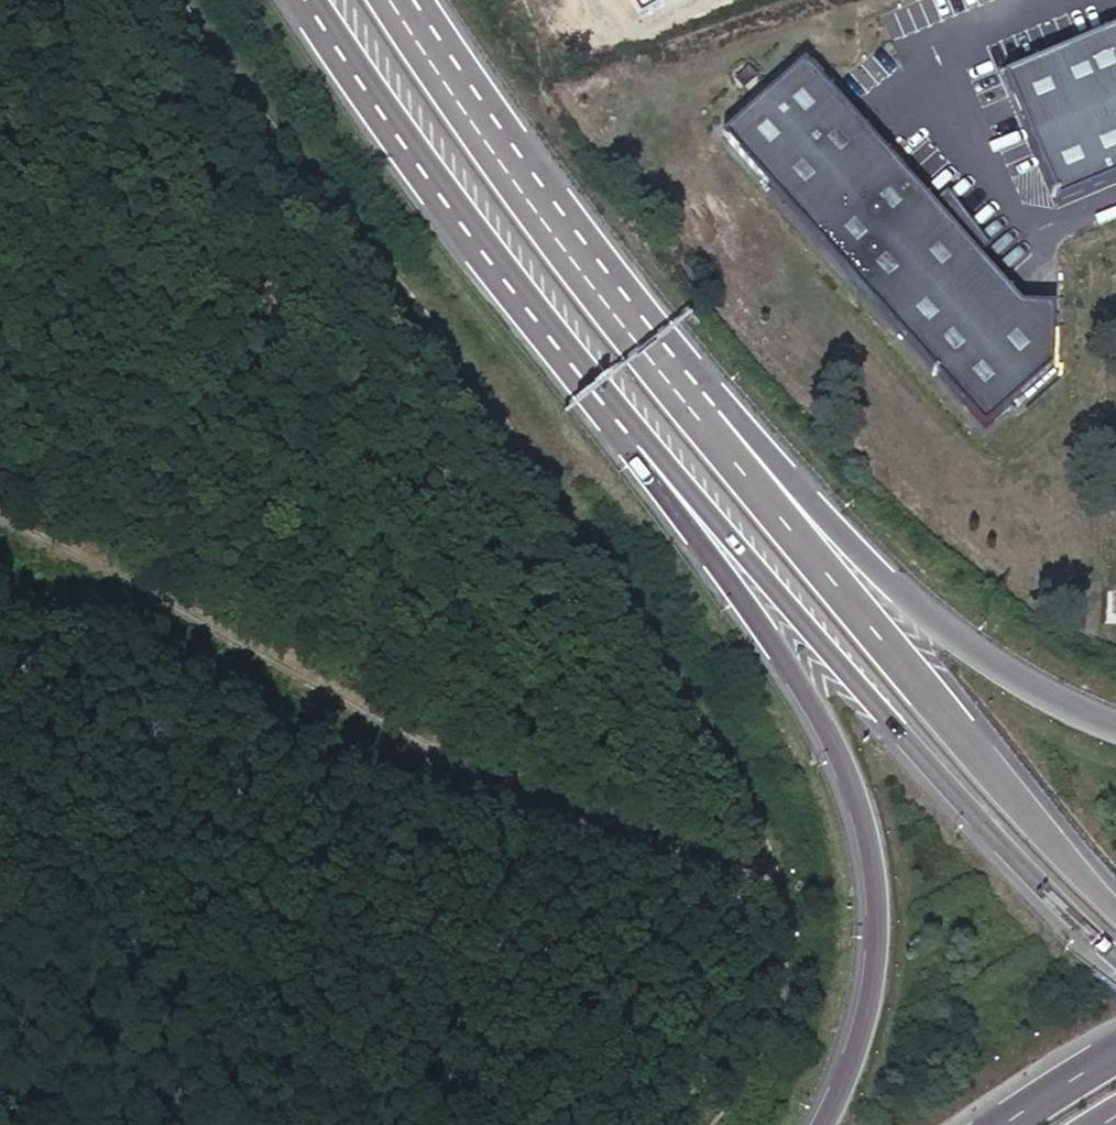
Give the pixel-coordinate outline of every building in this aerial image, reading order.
[(1002,73),(1055,199),(1115,174),(1115,25),(1002,73)] [(982,426),(1050,365),(1052,303),(1019,302),(802,59),(720,132),(982,426)]
